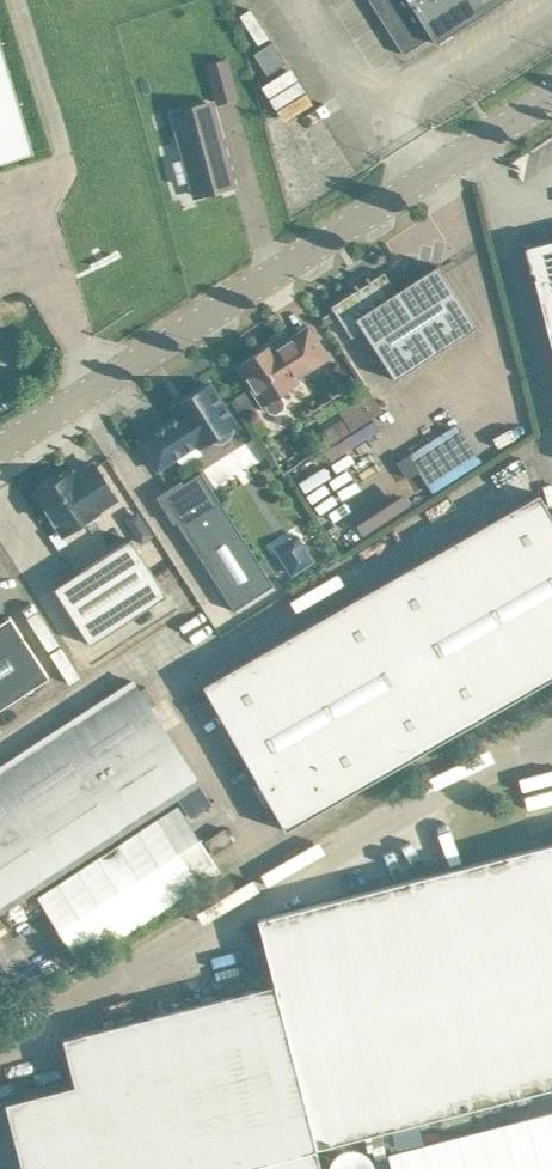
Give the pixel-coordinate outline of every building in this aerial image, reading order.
[(403,56),(428,40),(432,46),(505,0),(368,0),(403,56)] [(273,41),(254,54),(267,75),(287,62),(273,41)] [(33,152),(0,42),(0,162),(33,152)] [(237,97),(231,74),(227,59),(207,64),(211,80),(217,103),(237,97)] [(211,101),(170,112),(183,159),(173,161),(179,184),(189,182),(193,196),(233,185),(211,101)] [(340,173),(369,159),(363,148),(335,163),(340,173)] [(544,244),(545,249),(528,253),(551,347),(551,242),(544,244)] [(477,326),(450,285),(437,265),(397,291),(384,272),(371,280),(369,278),(367,280),(368,282),(359,288),(358,286),(356,287),(357,289),(331,306),(351,337),(363,330),(395,380),(477,326)] [(238,366),(251,386),(263,405),(264,404),(270,412),(276,413),(284,408),(285,402),(279,394),(298,382),(295,378),(328,356),(321,346),(309,326),(275,347),(273,343),(238,366)] [(140,442),(157,469),(197,444),(199,447),(212,438),(216,442),(222,441),(230,436),(233,431),(232,426),(235,424),(210,384),(174,407),(179,416),(140,442)] [(340,414),(318,428),(328,444),(381,410),(369,391),(338,411),(340,414)] [(442,482),(496,457),(478,416),(423,440),(442,482)] [(408,454),(396,462),(407,478),(419,470),(408,454)] [(72,472),(37,495),(63,535),(98,512),(97,510),(116,498),(94,463),(75,476),(72,472)] [(274,585),(201,471),(161,497),(234,610),(274,585)] [(551,677),(551,517),(538,494),(203,685),(286,829),(551,677)] [(153,534),(145,523),(139,527),(135,537),(139,543),(153,534)] [(297,533),(274,549),(291,574),(314,560),(297,533)] [(131,538),(54,588),(90,644),(125,622),(149,606),(167,595),(131,538)] [(171,630),(177,639),(207,620),(201,611),(171,630)] [(0,622),(0,707),(48,676),(10,616),(0,622)] [(0,767),(0,912),(199,783),(150,707),(156,703),(146,686),(139,690),(133,680),(0,767)] [(180,806),(37,897),(79,963),(221,871),(180,806)] [(224,828),(204,841),(212,854),(233,841),(224,828)] [(533,848),(258,919),(275,985),(63,1038),(75,1085),(6,1103),(22,1168),(321,1168),(316,1149),(391,1129),(393,1129),(419,1122),(421,1122),(551,1088),(551,843),(533,848)] [(387,1154),(391,1168),(551,1168),(551,1112),(424,1145),(419,1122),(393,1129),(399,1151),(387,1154)] [(362,1168),(390,1168),(391,1168),(380,1144),(355,1155),(362,1168)]
